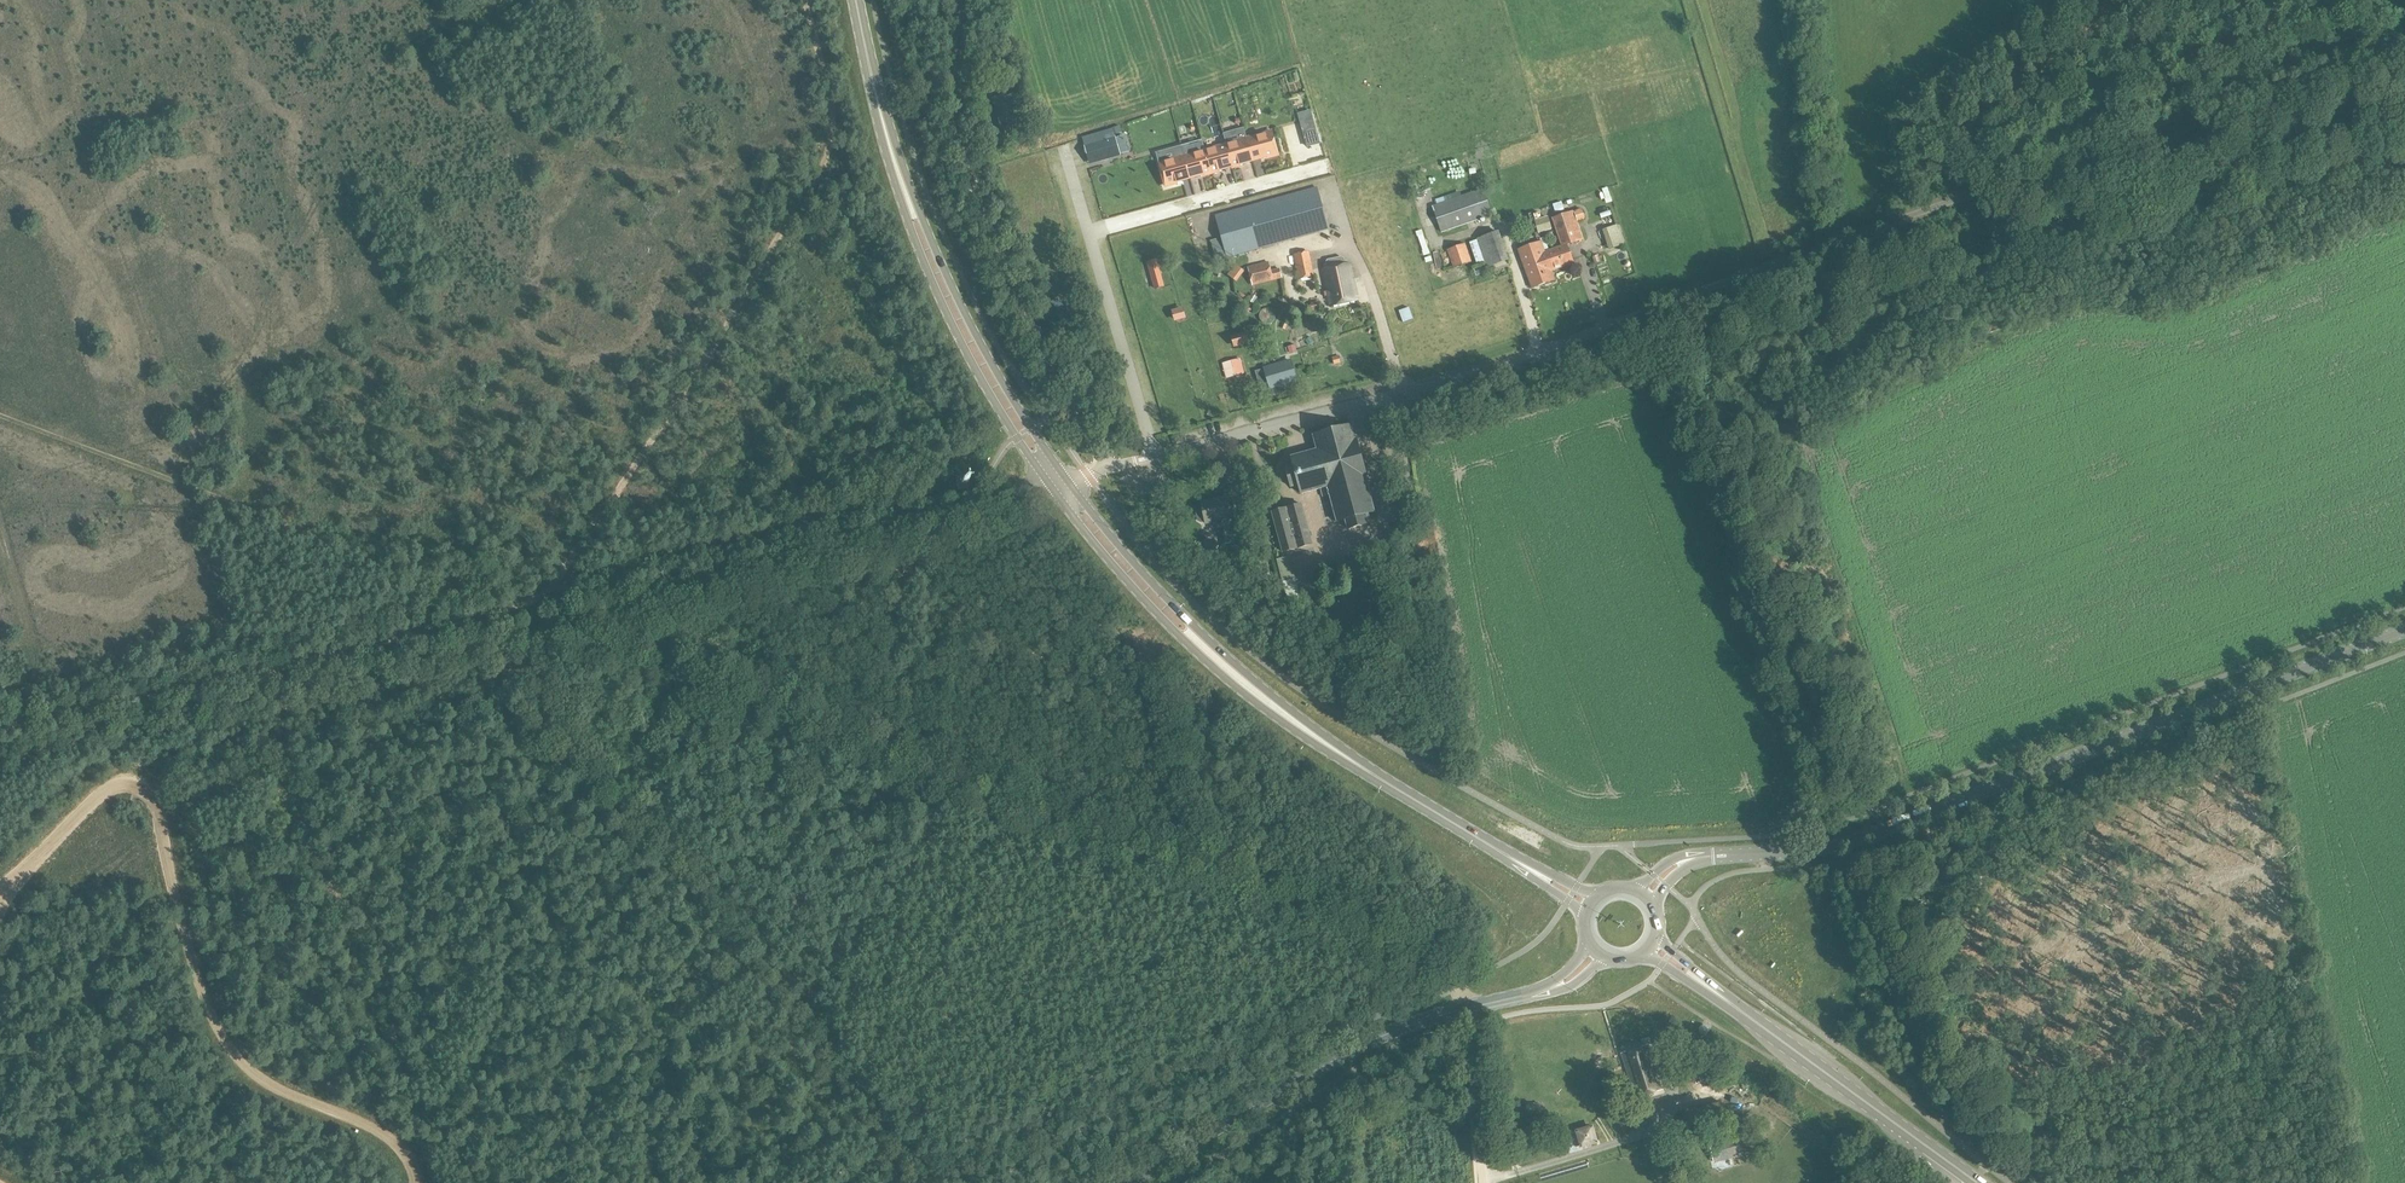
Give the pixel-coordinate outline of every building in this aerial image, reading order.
[(1314,117),(1302,120),(1307,137),(1319,134),(1314,117)] [(1239,129),(1225,133),(1228,143),(1234,167),(1247,163),(1247,162),(1254,160),(1248,137),(1245,127),(1239,129)] [(1273,130),(1248,137),(1254,160),(1261,158),(1262,159),(1279,154),(1273,130)] [(1116,137),(1094,143),(1099,162),(1121,156),(1121,155),(1116,138),(1116,137)] [(1202,139),(1181,146),(1183,155),(1190,178),(1198,175),(1198,177),(1212,173),(1206,149),(1202,139)] [(1228,143),(1206,149),(1212,173),(1221,170),(1220,169),(1226,168),(1232,166),(1233,167),(1234,167),(1228,143)] [(1183,155),(1159,161),(1166,185),(1184,180),(1184,179),(1190,178),(1183,155)] [(1267,201),(1217,215),(1217,218),(1218,220),(1219,224),(1222,233),(1224,241),(1227,249),(1229,257),(1279,243),(1330,229),(1325,212),(1320,195),(1319,191),(1317,187),(1267,201)] [(1437,205),(1432,207),(1441,233),(1492,215),(1483,189),(1461,197),(1437,205)] [(1561,215),(1553,218),(1562,247),(1567,245),(1568,245),(1584,240),(1578,221),(1586,218),(1583,208),(1571,212),(1561,215)] [(1548,217),(1535,221),(1538,232),(1551,229),(1548,217)] [(1600,235),(1604,246),(1617,242),(1612,230),(1600,235)] [(1499,231),(1477,238),(1478,240),(1486,262),(1488,267),(1509,261),(1499,231)] [(1540,242),(1519,250),(1532,287),(1532,289),(1555,281),(1552,271),(1574,263),(1568,245),(1567,245),(1562,247),(1544,253),(1540,242)] [(1465,244),(1448,250),(1453,267),(1472,262),(1465,244)] [(1296,255),(1295,255),(1297,266),(1300,280),(1302,280),(1312,278),(1314,277),(1314,276),(1309,252),(1296,255)] [(1325,268),(1322,269),(1330,305),(1358,299),(1351,264),(1349,264),(1348,261),(1346,262),(1345,260),(1342,258),(1329,260),(1326,263),(1327,266),(1324,266),(1325,268)] [(1149,262),(1147,262),(1151,276),(1155,289),(1164,287),(1161,274),(1157,260),(1149,262)] [(1268,262),(1248,267),(1254,286),(1273,281),(1273,278),(1271,273),(1270,270),(1268,262)] [(1280,270),(1271,273),(1273,278),(1273,281),(1274,280),(1282,279),(1280,270)] [(1251,297),(1248,302),(1253,305),(1256,300),(1251,297)] [(1319,301),(1310,303),(1311,311),(1320,309),(1319,301)] [(1409,307),(1399,311),(1403,323),(1413,319),(1409,307)] [(1183,310),(1173,312),(1175,321),(1185,318),(1183,310)] [(1247,332),(1231,335),(1235,347),(1250,343),(1247,332)] [(1296,345),(1288,348),(1290,355),(1298,353),(1296,345)] [(1241,359),(1222,364),(1226,379),(1245,375),(1241,359)] [(1292,361),(1263,369),(1263,370),(1269,391),(1296,383),(1298,382),(1292,361)] [(1261,375),(1253,377),(1258,396),(1266,393),(1261,375)] [(1294,464),(1286,466),(1291,486),(1300,484),(1302,493),(1320,488),(1322,496),(1329,494),(1336,521),(1345,519),(1347,528),(1368,522),(1366,513),(1374,511),(1364,476),(1366,475),(1356,439),(1355,440),(1351,426),(1313,435),(1316,449),(1292,456),(1294,464)] [(1379,486),(1372,488),(1377,504),(1384,503),(1379,486)] [(1197,504),(1195,507),(1198,520),(1201,522),(1206,521),(1206,523),(1232,517),(1227,495),(1201,501),(1202,503),(1197,504)] [(1301,504),(1271,513),(1282,552),(1312,544),(1301,504)] [(1248,543),(1229,547),(1233,564),(1252,560),(1248,543)] [(1283,583),(1267,588),(1268,595),(1285,590),(1290,607),(1303,604),(1290,556),(1276,560),(1283,583)] [(1246,578),(1240,580),(1242,595),(1249,594),(1248,588),(1246,580),(1246,578)] [(1648,1046),(1622,1054),(1636,1098),(1662,1090),(1648,1046)] [(1701,1073),(1694,1075),(1696,1084),(1703,1082),(1701,1073)] [(1528,1103),(1525,1106),(1525,1110),(1528,1113),(1537,1113),(1540,1110),(1540,1106),(1537,1103),(1528,1103)] [(1573,1133),(1577,1147),(1596,1142),(1592,1127),(1573,1133)] [(1738,1137),(1710,1143),(1714,1162),(1742,1156),(1738,1137)]
